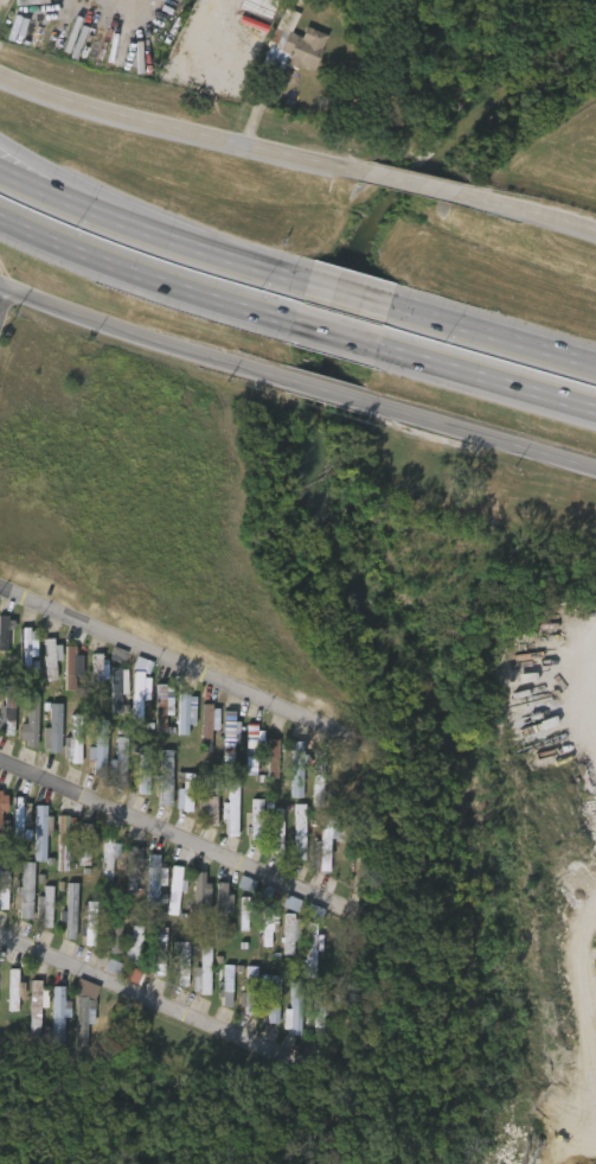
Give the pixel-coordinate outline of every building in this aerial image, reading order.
[(290,32),(301,36),(305,25),(327,34),(313,70),(297,64),(296,68),(282,63),(280,69),(261,62),(267,46),(264,45),(267,39),(269,39),(282,6),(299,12),(290,32)] [(27,626),(27,630),(34,630),(36,655),(28,655),(28,666),(18,666),(18,626),(27,626)] [(51,638),(51,644),(58,644),(59,661),(52,662),(53,680),(45,680),(41,638),(50,637),(51,638)] [(27,655),(20,655),(19,640),(9,640),(10,679),(20,679),(20,669),(27,668),(27,655)] [(73,645),(73,655),(82,655),(82,675),(73,675),(73,691),(64,689),(65,645),(73,645)] [(36,693),(46,693),(45,651),(34,651),(36,693)] [(55,688),(72,689),(73,667),(65,667),(65,658),(55,658),(55,688)] [(96,665),(81,666),(82,692),(96,692),(96,665)] [(118,667),(118,674),(127,674),(127,693),(120,693),(120,704),(128,704),(128,712),(110,713),(110,667),(118,667)] [(149,676),(149,689),(141,689),(140,723),(130,723),(133,670),(142,670),(142,676),(149,676)] [(100,725),(111,725),(111,707),(117,707),(118,680),(101,679),(100,725)] [(165,686),(165,697),(172,697),(172,713),(165,713),(165,731),(154,731),(155,683),(165,683),(165,686)] [(1,730),(0,730),(0,706),(4,707),(5,685),(14,686),(12,734),(1,734),(1,730)] [(37,694),(36,745),(25,745),(25,738),(19,738),(19,721),(26,723),(26,694),(37,694)] [(62,702),(60,751),(50,751),(50,746),(44,746),(44,726),(51,726),(51,701),(62,702)] [(185,737),(186,707),(168,707),(168,747),(178,747),(179,737),(185,737)] [(238,720),(237,743),(232,742),(231,761),(222,759),(224,710),(233,710),(233,720),(238,720)] [(81,714),(81,764),(68,764),(68,757),(64,757),(64,737),(70,737),(70,714),(81,714)] [(191,753),(200,753),(201,716),(192,716),(191,753)] [(105,719),(103,775),(91,775),(92,759),(85,759),(86,746),(94,746),(95,719),(105,719)] [(11,758),(27,759),(28,723),(17,722),(16,735),(12,735),(11,758)] [(33,763),(51,763),(52,723),(39,723),(39,740),(33,740),(33,763)] [(230,733),(224,733),(224,723),(214,723),(212,771),(223,772),(223,755),(229,755),(230,733)] [(255,726),(255,730),(262,730),(262,759),(256,759),(256,775),(245,775),(245,724),(255,724),(255,726)] [(280,737),(278,749),(282,749),(282,769),(277,769),(277,777),(267,777),(268,730),(280,730),(280,737)] [(127,737),(123,785),(114,784),(115,771),(108,771),(109,759),(115,759),(116,744),(109,743),(110,734),(127,737)] [(253,753),(253,739),(236,739),(236,786),(246,787),(247,753),(253,753)] [(84,785),(95,785),(96,740),(86,740),(85,759),(78,759),(78,771),(84,772),(84,785)] [(306,755),(306,762),(301,762),(300,796),(289,796),(289,785),(282,787),(282,780),(289,780),(290,740),(302,740),(301,755),(306,755)] [(149,745),(147,794),(137,794),(139,745),(149,745)] [(71,774),(72,749),(55,748),(54,773),(71,774)] [(113,787),(115,750),(107,749),(106,771),(101,771),(101,786),(113,787)] [(160,804),(160,750),(171,750),(171,804),(160,804)] [(329,764),(328,781),(323,781),(322,807),(312,806),(313,750),(323,750),(323,764),(329,764)] [(257,790),(267,790),(268,751),(258,751),(257,790)] [(291,753),(281,753),(282,784),(279,784),(279,810),(292,809),(291,753)] [(149,818),(161,818),(163,762),(151,762),(149,818)] [(216,769),(217,826),(206,826),(206,809),(198,810),(198,799),(200,799),(200,796),(204,796),(204,781),(198,781),(198,771),(204,771),(204,769),(216,769)] [(241,778),(241,835),(230,835),(230,818),(224,818),(224,804),(231,804),(231,780),(241,778)] [(228,792),(218,792),(217,814),(211,814),(211,832),(217,832),(217,848),(228,848),(228,792)] [(23,796),(23,803),(28,803),(28,826),(21,826),(21,838),(12,838),(12,796),(23,796)] [(251,839),(250,839),(251,799),(262,799),(261,840),(251,839)] [(182,822),(183,801),(168,800),(167,822),(182,822)] [(276,802),(282,803),(283,808),(282,854),(274,853),(274,842),(267,842),(268,832),(274,832),(274,809),(264,809),(264,802),(276,802)] [(297,860),(294,860),(294,803),(303,803),(305,860),(297,860)] [(51,816),(50,835),(45,835),(44,861),(32,860),(34,806),(45,806),(45,816),(51,816)] [(206,838),(207,808),(197,808),(196,837),(206,838)] [(251,811),(241,811),(240,851),(250,851),(251,811)] [(272,814),(261,815),(262,862),(274,861),(272,814)] [(66,815),(66,819),(73,819),(73,842),(68,842),(68,859),(75,859),(75,871),(57,871),(57,815),(66,815)] [(331,816),(331,822),(338,822),(338,838),(329,837),(328,871),(319,871),(319,857),(313,857),(313,841),(320,841),(321,815),(331,816)] [(294,816),(284,816),(285,872),(295,871),(294,816)] [(24,873),(35,873),(36,817),(25,817),(24,873)] [(8,832),(0,832),(0,820),(8,820),(8,832)] [(95,833),(95,851),(89,851),(88,866),(78,865),(79,823),(90,823),(90,833),(95,833)] [(81,836),(72,836),(71,877),(80,877),(80,862),(86,863),(87,847),(80,847),(81,836)] [(319,883),(319,852),(327,853),(327,837),(310,836),(308,882),(319,883)] [(118,844),(117,859),(111,858),(110,886),(100,886),(102,837),(113,837),(113,844),(118,844)] [(141,883),(126,883),(126,846),(141,846),(141,883)] [(152,867),(157,852),(142,847),(137,862),(152,867)] [(110,852),(93,851),(91,893),(102,893),(103,870),(109,870),(110,852)] [(158,905),(146,905),(147,854),(159,854),(158,905)] [(33,863),(31,918),(19,918),(19,909),(13,909),(14,886),(20,886),(20,861),(33,863)] [(186,883),(185,891),(179,890),(175,915),(166,914),(171,866),(181,867),(179,882),(186,883)] [(5,909),(0,908),(0,869),(9,870),(5,909)] [(209,883),(209,914),(192,914),(193,871),(204,871),(204,883),(209,883)] [(11,899),(6,898),(5,930),(22,931),(24,875),(12,874),(11,899)] [(170,878),(160,878),(158,927),(168,927),(170,878)] [(76,883),(73,939),(63,937),(64,921),(58,921),(58,912),(64,912),(65,882),(76,883)] [(230,896),(230,907),(225,907),(224,939),(213,939),(214,883),(225,883),(225,896),(230,896)] [(200,894),(194,894),(194,884),(184,884),(183,919),(200,920),(200,894)] [(55,886),(53,927),(44,927),(45,915),(38,915),(38,896),(45,896),(46,885),(55,886)] [(226,900),(243,905),(247,892),(230,887),(226,900)] [(55,933),(54,950),(66,950),(67,895),(54,894),(54,933),(55,933)] [(204,937),(215,937),(216,925),(220,925),(221,894),(206,894),(204,937)] [(250,909),(264,914),(268,901),(254,896),(250,909)] [(26,929),(33,929),(33,939),(41,939),(42,898),(34,898),(33,908),(27,907),(26,929)] [(95,902),(94,946),(83,946),(84,936),(78,936),(78,923),(85,923),(85,901),(95,902)] [(270,905),(270,911),(277,911),(276,931),(270,931),(270,946),(261,946),(262,905),(270,905)] [(292,912),(276,906),(271,918),(287,924),(292,912)] [(121,908),(121,954),(109,954),(109,941),(104,941),(104,929),(110,929),(110,908),(121,908)] [(228,943),(238,943),(238,909),(229,909),(228,943)] [(293,914),(293,918),(299,918),(299,941),(291,941),(291,954),(282,954),(282,942),(278,942),(278,937),(282,937),(282,912),(293,914)] [(314,919),(298,916),(296,926),(312,929),(314,919)] [(315,923),(315,934),(321,935),(321,950),(315,950),(314,979),(305,979),(305,968),(301,968),(301,960),(305,960),(306,923),(315,923)] [(261,925),(252,925),(251,958),(261,959),(261,925)] [(272,967),(284,967),(286,926),(274,925),(272,967)] [(141,926),(140,965),(129,963),(130,959),(124,958),(124,941),(130,942),(132,926),(141,926)] [(165,927),(164,974),(153,974),(153,968),(147,968),(148,954),(154,954),(155,927),(165,927)] [(111,933),(100,933),(99,965),(110,966),(111,933)] [(74,957),(82,957),(83,937),(70,937),(69,948),(75,948),(74,957)] [(305,963),(309,963),(310,938),(295,937),(294,989),(305,989),(305,963)] [(131,977),(132,939),(122,939),(122,947),(117,947),(116,976),(131,977)] [(145,964),(155,965),(156,939),(146,939),(145,964)] [(188,942),(187,986),(178,986),(178,980),(174,980),(173,971),(178,971),(178,949),(173,949),(173,941),(188,942)] [(210,946),(210,996),(199,996),(199,991),(192,990),(192,977),(199,977),(199,946),(210,946)] [(177,998),(178,954),(167,954),(166,998),(177,998)] [(200,958),(190,958),(190,979),(183,979),(182,1005),(200,1005),(200,958)] [(231,965),(231,1006),(222,1006),(222,997),(217,997),(217,982),(222,982),(222,965),(231,965)] [(256,966),(254,1014),(243,1014),(244,1006),(237,1006),(238,992),(244,992),(245,966),(256,966)] [(278,969),(277,1026),(267,1025),(268,1009),(261,1009),(261,998),(268,998),(269,969),(278,969)] [(222,977),(213,977),(212,994),(209,994),(209,1018),(221,1018),(222,977)] [(88,1063),(73,1063),(75,996),(71,994),(76,979),(98,987),(94,999),(94,1009),(92,1009),(92,1024),(85,1024),(85,1052),(89,1052),(88,1063)] [(45,996),(45,1007),(39,1007),(38,1036),(27,1036),(30,980),(39,980),(39,996),(45,996)] [(301,982),(299,1036),(288,1035),(288,1030),(281,1029),(282,1009),(288,1009),(289,982),(301,982)] [(63,986),(63,1001),(69,1001),(69,1017),(63,1017),(63,1042),(51,1042),(51,986),(63,986)] [(269,1035),(270,987),(252,987),(251,1001),(256,1001),(255,1024),(258,1024),(258,1035),(269,1035)] [(33,1029),(30,1029),(31,992),(21,992),(19,1049),(33,1049),(33,1029)] [(322,993),(322,1001),(329,1001),(329,1017),(322,1017),(322,1022),(337,1022),(337,1029),(332,1029),(332,1036),(325,1036),(325,1026),(322,1026),(322,1035),(310,1035),(310,993),(322,993)] [(42,1044),(53,1044),(53,998),(43,998),(42,1044)] [(291,1005),(280,1005),(279,1021),(274,1020),(273,1044),(290,1045),(291,1005)] [(65,1053),(76,1054),(76,1036),(83,1036),(84,1011),(66,1010),(65,1053)]
